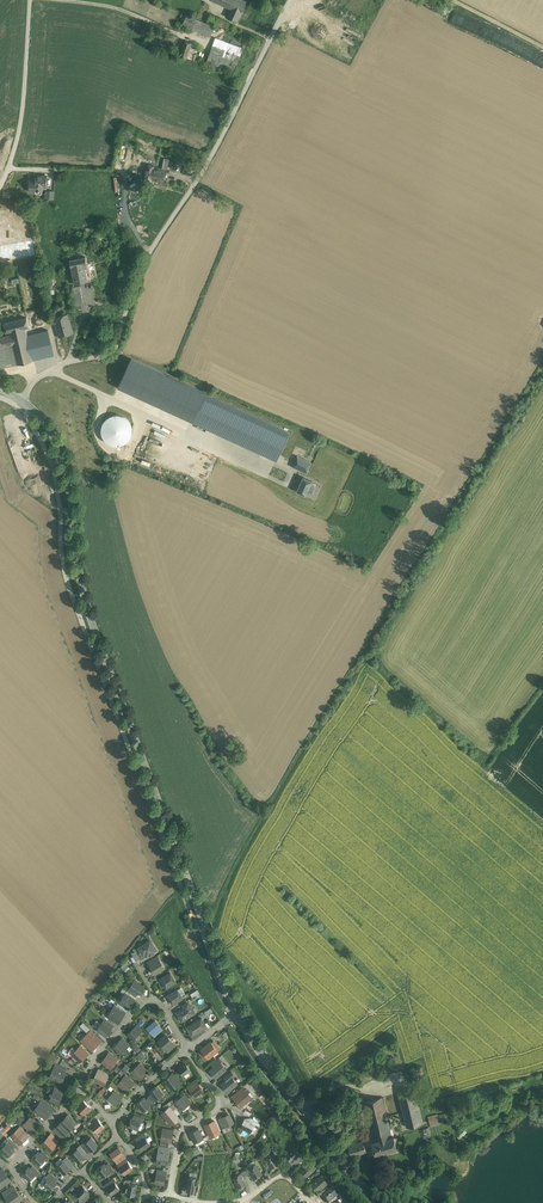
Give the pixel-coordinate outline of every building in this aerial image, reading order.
[(245,0),(223,0),(221,4),(230,8),(227,16),(230,17),(237,20),(246,0),(245,0)] [(229,21),(210,13),(208,19),(226,27),(229,21)] [(214,27),(186,15),(182,25),(210,36),(214,27)] [(243,48),(215,38),(205,66),(233,76),(243,48)] [(192,42),(185,40),(179,56),(186,59),(192,42)] [(130,129),(124,132),(127,138),(133,134),(130,129)] [(154,165),(148,164),(145,180),(151,181),(152,180),(154,167),(154,165)] [(163,169),(154,167),(152,180),(165,182),(167,170),(163,169)] [(47,176),(36,175),(36,180),(31,180),(30,181),(29,189),(31,191),(34,191),(35,190),(42,190),(42,189),(47,190),(47,186),(47,176)] [(87,254),(70,258),(72,266),(73,265),(76,281),(88,278),(85,263),(88,262),(87,254)] [(80,285),(72,286),(73,292),(72,292),(74,302),(80,301),(82,301),(81,290),(80,285)] [(68,314),(50,318),(52,324),(55,323),(59,337),(73,333),(68,314)] [(27,317),(4,322),(6,332),(9,331),(10,334),(27,331),(26,327),(29,326),(27,317)] [(27,331),(10,334),(12,345),(17,364),(34,360),(30,346),(50,341),(47,329),(27,334),(27,331)] [(0,336),(0,348),(12,345),(10,334),(0,336)] [(0,348),(0,364),(1,367),(17,364),(12,345),(0,348)] [(204,392),(132,359),(119,387),(191,420),(204,392)] [(289,431),(204,392),(191,420),(276,459),(289,431)] [(122,416),(116,415),(110,416),(105,420),(102,425),(101,431),(103,437),(106,442),(112,445),(118,446),(123,444),(128,440),(131,435),(132,429),(130,423),(127,419),(122,416)] [(312,462),(297,455),(292,466),(307,473),(312,462)] [(312,481),(303,476),(301,481),(301,480),(298,486),(299,486),(297,491),(306,495),(308,491),(311,484),(312,481)] [(150,941),(140,947),(142,951),(141,952),(142,954),(145,954),(145,953),(147,957),(150,955),(150,954),(156,950),(150,941)] [(157,956),(148,962),(149,965),(159,959),(157,956)] [(149,965),(155,974),(165,968),(159,959),(149,965)] [(170,973),(160,979),(166,988),(176,982),(170,973)] [(143,986),(134,980),(129,988),(133,990),(138,994),(143,986)] [(177,990),(168,996),(173,1004),(183,998),(177,990)] [(134,1000),(125,994),(120,1002),(128,1008),(134,1000)] [(119,1007),(115,1004),(108,1016),(118,1023),(124,1014),(117,1010),(119,1007)] [(184,1008),(177,1013),(182,1021),(195,1013),(190,1005),(184,1008)] [(196,1015),(187,1022),(189,1024),(198,1018),(196,1015)] [(202,1018),(187,1027),(192,1036),(203,1029),(200,1024),(204,1022),(202,1018)] [(105,1019),(97,1029),(106,1036),(111,1029),(106,1025),(108,1021),(105,1019)] [(155,1021),(147,1028),(154,1037),(158,1033),(156,1030),(160,1027),(155,1021)] [(140,1032),(135,1027),(128,1034),(133,1039),(140,1032)] [(95,1035),(91,1030),(85,1036),(87,1038),(83,1042),(92,1050),(98,1043),(93,1038),(95,1035)] [(168,1038),(165,1035),(160,1040),(162,1043),(162,1044),(168,1051),(171,1049),(169,1046),(173,1042),(169,1037),(168,1038)] [(130,1045),(123,1037),(120,1040),(127,1047),(130,1045)] [(127,1047),(120,1040),(114,1046),(120,1053),(127,1047)] [(211,1042),(206,1046),(213,1054),(220,1048),(218,1045),(215,1048),(211,1042)] [(137,1051),(141,1049),(136,1043),(133,1046),(137,1051)] [(77,1052),(74,1055),(79,1061),(83,1057),(84,1058),(86,1056),(81,1051),(83,1049),(80,1046),(76,1050),(77,1052)] [(206,1046),(201,1049),(202,1050),(206,1055),(203,1057),(205,1060),(213,1054),(206,1046)] [(136,1055),(141,1059),(145,1055),(141,1051),(136,1055)] [(112,1059),(107,1055),(105,1057),(106,1057),(103,1062),(111,1068),(118,1059),(114,1056),(112,1059)] [(213,1067),(210,1070),(216,1078),(226,1069),(220,1062),(221,1061),(219,1057),(216,1060),(218,1063),(213,1067)] [(145,1074),(139,1067),(142,1065),(140,1063),(135,1068),(137,1069),(133,1073),(138,1078),(143,1075),(145,1074)] [(185,1063),(178,1068),(183,1075),(190,1070),(185,1063)] [(66,1068),(56,1064),(50,1077),(62,1082),(66,1072),(65,1072),(66,1068)] [(148,1071),(142,1065),(139,1067),(145,1074),(148,1071)] [(226,1080),(221,1084),(228,1092),(237,1083),(232,1077),(235,1075),(232,1071),(229,1074),(231,1076),(226,1080)] [(231,1071),(223,1077),(226,1080),(231,1076),(229,1074),(232,1071),(231,1071)] [(103,1075),(97,1072),(96,1075),(97,1075),(95,1080),(103,1085),(109,1074),(104,1072),(103,1075)] [(173,1073),(164,1079),(169,1086),(181,1077),(178,1074),(175,1076),(173,1073)] [(129,1078),(126,1075),(118,1084),(126,1090),(130,1086),(130,1087),(132,1085),(127,1080),(129,1078)] [(197,1085),(193,1089),(191,1086),(189,1088),(192,1093),(194,1091),(197,1095),(203,1091),(202,1089),(201,1089),(197,1085)] [(157,1086),(150,1091),(151,1093),(156,1099),(163,1093),(157,1086)] [(58,1088),(55,1087),(54,1090),(55,1091),(51,1100),(58,1103),(62,1094),(57,1092),(58,1088)] [(251,1098),(242,1087),(238,1091),(240,1094),(234,1099),(241,1106),(251,1098)] [(414,1089),(398,1093),(405,1126),(422,1122),(414,1089)] [(114,1090),(111,1095),(112,1096),(109,1100),(115,1105),(120,1099),(115,1095),(117,1092),(114,1090)] [(156,1099),(151,1093),(148,1095),(149,1096),(153,1102),(156,1099)] [(184,1094),(176,1102),(181,1108),(184,1105),(186,1106),(188,1104),(184,1100),(187,1097),(184,1094)] [(153,1102),(149,1096),(145,1099),(150,1105),(154,1103),(153,1102)] [(144,1097),(137,1103),(143,1110),(150,1105),(145,1099),(144,1097)] [(366,1109),(383,1104),(382,1099),(384,1098),(383,1097),(381,1097),(364,1102),(366,1109)] [(51,1110),(44,1104),(46,1101),(42,1098),(38,1105),(40,1106),(36,1111),(46,1118),(51,1110)] [(90,1107),(83,1100),(77,1107),(84,1114),(90,1107)] [(54,1106),(46,1101),(44,1104),(51,1110),(54,1106)] [(178,1111),(173,1104),(172,1104),(166,1109),(166,1110),(170,1107),(175,1113),(178,1111)] [(374,1140),(392,1135),(383,1104),(366,1109),(374,1140)] [(166,1110),(163,1113),(169,1122),(171,1120),(173,1122),(177,1120),(175,1117),(177,1116),(175,1113),(170,1107),(166,1110)] [(225,1116),(222,1117),(224,1122),(221,1123),(223,1127),(233,1123),(230,1115),(226,1117),(225,1116)] [(31,1116),(24,1124),(32,1132),(40,1124),(31,1116)] [(70,1121),(66,1117),(63,1119),(64,1121),(62,1123),(69,1130),(77,1122),(73,1118),(73,1119),(70,1121)] [(133,1118),(131,1117),(128,1126),(138,1129),(141,1121),(139,1120),(133,1118)] [(98,1119),(91,1125),(97,1133),(104,1127),(98,1119)] [(249,1122),(244,1119),(240,1126),(250,1132),(256,1122),(251,1119),(249,1122)] [(214,1121),(205,1125),(211,1137),(220,1133),(214,1121)] [(69,1130),(62,1123),(60,1125),(59,1124),(56,1127),(60,1131),(58,1133),(58,1134),(61,1137),(69,1130)] [(5,1133),(10,1126),(7,1124),(4,1128),(1,1126),(0,1128),(0,1137),(4,1132),(5,1133)] [(20,1127),(12,1135),(20,1143),(22,1141),(21,1140),(25,1137),(21,1132),(23,1130),(20,1127)] [(429,1127),(423,1128),(426,1138),(432,1137),(429,1127)] [(173,1133),(167,1132),(167,1129),(164,1128),(162,1139),(170,1141),(171,1136),(172,1136),(173,1133)] [(199,1128),(190,1132),(194,1142),(203,1138),(199,1128)] [(144,1132),(141,1135),(143,1138),(138,1142),(137,1142),(142,1149),(150,1144),(145,1137),(147,1136),(144,1132)] [(372,1140),(374,1148),(375,1152),(397,1146),(394,1135),(392,1135),(374,1140),(372,1140)] [(49,1136),(42,1143),(46,1147),(47,1146),(50,1149),(59,1140),(57,1138),(54,1141),(49,1136)] [(85,1143),(84,1143),(86,1145),(90,1150),(91,1151),(97,1145),(91,1137),(85,1143)] [(364,1138),(349,1143),(353,1155),(368,1150),(364,1138)] [(15,1146),(10,1140),(7,1143),(13,1149),(15,1146)] [(7,1143),(1,1149),(7,1156),(14,1150),(13,1149),(7,1143)] [(198,1145),(192,1147),(195,1154),(200,1152),(198,1145)] [(163,1147),(159,1146),(157,1162),(167,1164),(169,1152),(162,1151),(163,1147)] [(78,1149),(71,1154),(78,1161),(84,1156),(84,1155),(80,1150),(78,1148),(78,1149)] [(118,1148),(111,1153),(118,1162),(121,1160),(119,1157),(123,1154),(118,1148)] [(297,1151),(294,1148),(285,1155),(290,1161),(299,1154),(297,1151)] [(38,1152),(32,1158),(39,1165),(45,1159),(44,1157),(39,1153),(38,1152)] [(279,1164),(273,1153),(266,1157),(271,1166),(272,1168),(275,1166),(279,1164)] [(125,1158),(118,1164),(120,1166),(127,1161),(125,1158)] [(66,1162),(64,1160),(64,1161),(57,1166),(64,1173),(70,1168),(70,1167),(66,1162)] [(120,1166),(120,1167),(125,1173),(133,1168),(128,1161),(127,1161),(120,1166)] [(105,1165),(104,1163),(97,1169),(103,1177),(110,1172),(110,1171),(109,1170),(105,1165)] [(262,1174),(256,1164),(249,1168),(255,1178),(259,1176),(262,1174)] [(309,1164),(301,1170),(306,1176),(314,1170),(315,1171),(317,1169),(314,1165),(311,1167),(309,1164)] [(30,1168),(29,1167),(22,1173),(29,1180),(35,1174),(36,1174),(34,1172),(30,1168)] [(0,1174),(0,1187),(10,1180),(4,1171),(0,1174)] [(160,1173),(158,1173),(157,1183),(164,1184),(166,1174),(160,1173)] [(246,1184),(240,1173),(233,1178),(239,1187),(240,1188),(243,1186),(246,1184)] [(52,1179),(49,1176),(48,1177),(43,1183),(51,1189),(56,1182),(55,1182),(52,1179)] [(321,1176),(313,1183),(318,1190),(323,1185),(324,1187),(328,1183),(321,1176)] [(114,1177),(110,1180),(112,1182),(107,1186),(106,1187),(111,1194),(119,1189),(115,1182),(116,1181),(114,1177)] [(200,1179),(189,1177),(187,1191),(194,1192),(195,1184),(199,1184),(200,1179)] [(129,1184),(127,1183),(125,1194),(134,1196),(137,1185),(129,1184)] [(13,1185),(5,1190),(7,1193),(15,1188),(13,1185)] [(89,1192),(82,1185),(75,1192),(81,1198),(82,1199),(83,1197),(88,1193),(89,1192)] [(6,1194),(6,1195),(12,1202),(15,1202),(22,1198),(15,1188),(7,1193),(6,1194)] [(332,1190),(324,1197),(329,1202),(337,1196),(332,1190)]
